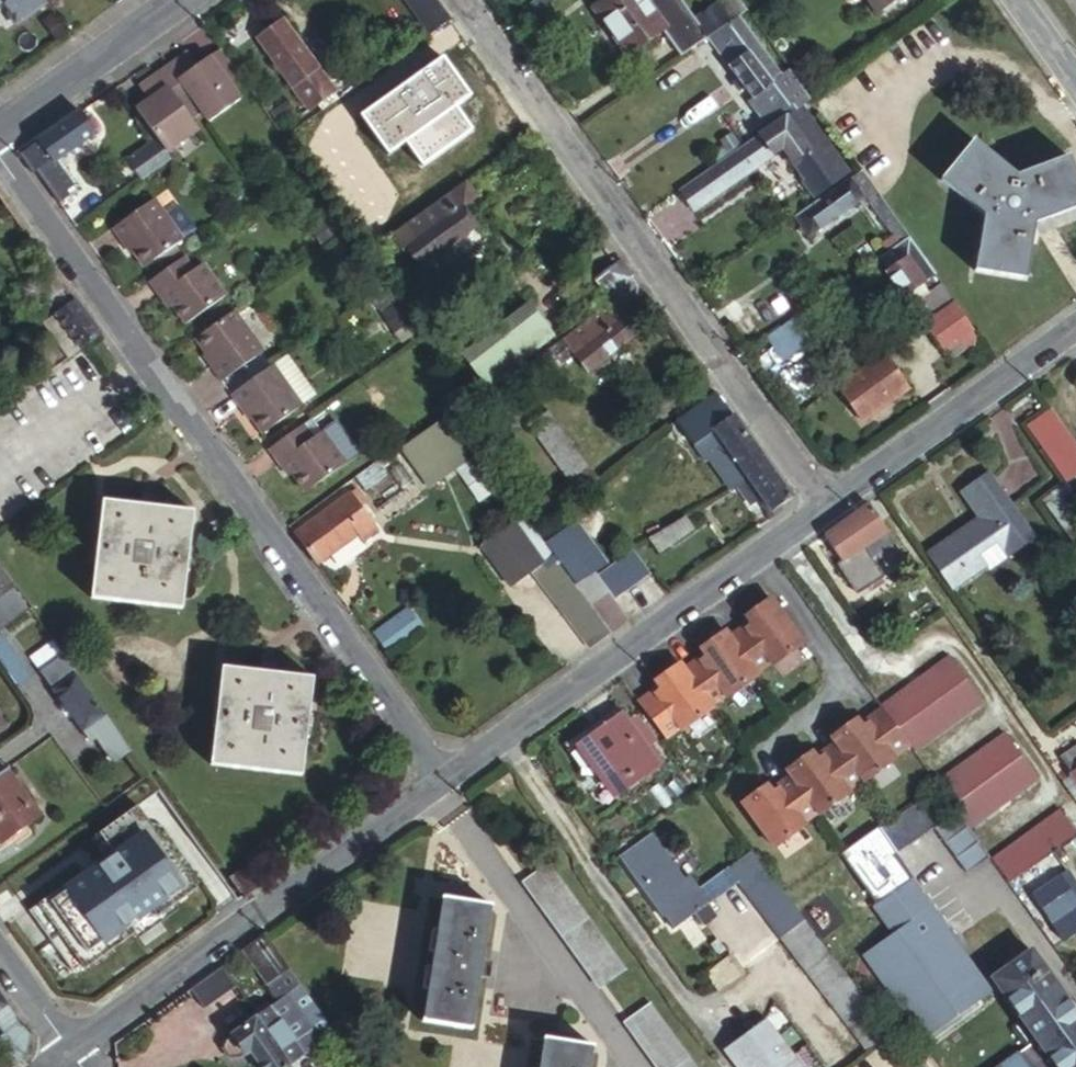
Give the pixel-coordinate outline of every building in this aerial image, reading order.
[(0,3),(16,24),(46,3),(44,0),(0,0),(0,3)] [(452,21),(436,0),(405,0),(431,36),(452,21)] [(672,31),(652,4),(650,0),(609,0),(599,7),(635,57),(668,34),(672,31)] [(652,4),(672,31),(668,34),(686,59),(715,39),(703,21),(686,0),(673,0),(672,1),(672,0),(658,0),(652,4)] [(744,19),(753,13),(744,0),(732,9),(728,4),(703,21),(715,39),(744,19)] [(886,15),(905,0),(874,0),(886,15)] [(807,109),(816,102),(797,75),(789,82),(744,19),(715,39),(758,103),(753,107),(769,129),(799,107),(802,112),(807,109)] [(337,95),(284,23),(262,40),(315,112),(337,95)] [(242,75),(223,48),(213,56),(233,83),(242,75)] [(196,68),(202,64),(192,50),(186,54),(196,68)] [(196,68),(186,54),(175,62),(215,117),(243,98),(233,83),(213,56),(202,64),(196,68)] [(215,117),(175,62),(171,65),(190,92),(204,111),(211,120),(215,117)] [(390,160),(472,101),(443,62),(361,121),(390,160)] [(171,65),(160,73),(179,100),(185,96),(190,92),(171,65)] [(172,147),(199,128),(193,119),(179,100),(160,73),(147,82),(157,95),(150,100),(143,105),(172,147)] [(140,87),(150,100),(157,95),(147,82),(140,87)] [(190,92),(185,96),(198,115),(204,111),(190,92)] [(185,96),(179,100),(193,119),(198,115),(185,96)] [(168,150),(172,147),(143,105),(137,109),(161,141),(168,150)] [(845,163),(807,109),(802,112),(689,189),(704,211),(792,150),(826,198),(846,183),(836,169),(845,163)] [(98,135),(83,114),(20,158),(33,177),(37,175),(59,205),(81,190),(61,162),(98,135)] [(161,141),(131,162),(148,186),(178,166),(161,141)] [(1029,284),(1040,228),(1075,214),(1075,162),(1023,178),(978,143),(945,183),(990,217),(979,275),(1029,284)] [(836,169),(846,183),(855,177),(845,163),(836,169)] [(470,179),(479,191),(489,183),(480,172),(470,179)] [(913,239),(866,173),(861,177),(801,219),(815,238),(873,197),(906,243),(913,239)] [(470,179),(394,234),(404,246),(411,242),(427,265),(441,255),(451,267),(458,262),(462,267),(471,260),(458,242),(477,228),(468,217),(472,213),(466,206),(481,194),(479,191),(470,179)] [(169,220),(157,203),(116,233),(126,247),(130,245),(148,271),(186,244),(186,243),(199,234),(183,210),(169,220)] [(324,247),(339,236),(327,219),(312,230),(324,247)] [(944,283),(913,239),(906,243),(879,263),(910,308),(944,283)] [(188,259),(152,284),(162,298),(166,296),(187,326),(227,298),(204,265),(197,270),(188,259)] [(609,299),(636,279),(622,260),(596,280),(609,299)] [(620,311),(645,293),(636,279),(609,299),(615,307),(568,341),(578,353),(591,370),(638,337),(620,311)] [(59,342),(72,361),(104,338),(77,302),(59,316),(71,333),(59,342)] [(981,335),(959,304),(928,325),(952,355),(981,335)] [(494,382),(508,372),(533,354),(557,337),(537,308),(533,308),(466,360),(486,388),(494,382)] [(401,335),(411,327),(400,312),(390,320),(401,335)] [(267,355),(237,314),(197,342),(216,369),(213,372),(224,385),(267,355)] [(59,316),(49,323),(46,325),(59,342),(71,333),(59,316)] [(800,320),(770,341),(788,363),(817,342),(800,320)] [(985,340),(981,335),(952,355),(956,361),(985,340)] [(578,353),(568,341),(538,362),(548,375),(578,353)] [(914,390),(887,355),(840,388),(867,424),(914,390)] [(291,360),(277,370),(305,411),(320,401),(291,360)] [(277,370),(234,400),(244,416),(248,414),(266,439),(305,411),(277,370)] [(567,484),(527,513),(538,529),(548,522),(600,483),(545,407),(523,392),(508,372),(494,382),(567,484)] [(684,398),(695,413),(718,395),(708,381),(684,398)] [(686,446),(730,412),(718,395),(695,413),(669,431),(677,443),(681,439),(686,446)] [(1075,483),(1075,446),(1054,414),(1032,430),(1071,487),(1075,483)] [(750,479),(769,466),(733,417),(705,437),(719,457),(712,463),(723,480),(727,478),(734,488),(738,486),(750,479)] [(406,454),(434,492),(481,458),(453,420),(406,454)] [(323,436),(314,424),(271,454),(282,469),(285,466),(306,495),(346,467),(323,436)] [(338,425),(323,436),(346,467),(361,457),(338,425)] [(509,487),(489,460),(465,477),(486,504),(509,487)] [(766,501),(778,519),(784,515),(784,508),(793,500),(769,466),(750,479),(738,486),(754,509),(766,501)] [(967,492),(985,518),(980,522),(1008,561),(1037,541),(990,476),(967,492)] [(1070,487),(1046,503),(1075,544),(1075,496),(1070,487)] [(361,548),(376,537),(349,501),(297,539),(319,567),(354,541),(361,548)] [(196,513),(105,505),(95,601),(185,611),(196,513)] [(563,514),(567,519),(578,511),(574,506),(563,514)] [(899,545),(871,506),(826,538),(867,594),(888,579),(877,561),(899,545)] [(586,645),(608,629),(577,584),(568,572),(554,552),(538,529),(527,513),(479,547),(510,591),(536,574),(586,645)] [(699,527),(690,515),(655,538),(665,551),(699,527)] [(548,522),(538,529),(554,552),(564,544),(548,522)] [(1008,561),(980,522),(932,557),(957,591),(990,567),(993,571),(1008,561)] [(577,584),(608,629),(613,636),(631,624),(616,603),(653,576),(635,550),(585,579),(577,584)] [(0,565),(0,620),(6,628),(33,609),(0,565)] [(576,567),(568,572),(577,584),(585,579),(576,567)] [(746,629),(730,641),(756,677),(771,666),(773,668),(803,647),(771,602),(746,620),(749,624),(752,628),(748,632),(746,629)] [(403,622),(376,641),(388,657),(423,633),(411,617),(403,622)] [(376,641),(403,622),(400,618),(374,637),(376,641)] [(730,641),(726,634),(701,652),(704,656),(707,661),(702,664),(701,662),(685,673),(712,709),(726,699),(728,701),(758,679),(756,677),(730,641)] [(0,640),(0,657),(19,685),(32,675),(6,637),(0,640)] [(132,745),(60,647),(37,664),(89,739),(102,730),(117,756),(132,745)] [(951,660),(882,709),(885,712),(911,749),(915,754),(983,705),(951,660)] [(685,673),(681,667),(656,684),(659,689),(662,693),(658,697),(656,694),(641,705),(668,740),(681,731),(683,733),(713,711),(712,709),(685,673)] [(231,670),(219,767),(307,777),(320,680),(231,670)] [(859,721),(834,739),(839,745),(865,781),(867,784),(897,762),(895,760),(911,749),(885,712),(869,724),(870,726),(866,730),(862,725),(859,721)] [(582,743),(619,794),(657,767),(620,716),(582,743)] [(1005,737),(937,785),(971,831),(1038,782),(1005,737)] [(851,792),(865,781),(839,745),(824,756),(826,758),(821,762),(818,758),(815,753),(790,771),(794,777),(820,813),(822,816),(852,794),(851,792)] [(1064,761),(1075,778),(1075,752),(1064,761)] [(0,774),(0,841),(1,842),(41,813),(8,768),(0,774)] [(172,801),(151,772),(128,789),(138,804),(152,795),(162,808),(172,801)] [(820,813),(794,777),(779,788),(781,790),(776,794),(773,789),(770,785),(744,803),(777,848),(807,826),(805,824),(820,813)] [(779,788),(778,786),(773,789),(776,794),(781,790),(779,788)] [(922,801),(883,828),(900,851),(938,823),(922,801)] [(994,864),(1010,885),(1075,839),(1075,832),(1063,814),(994,864)] [(620,859),(623,864),(654,840),(651,836),(620,859)] [(653,864),(666,855),(654,840),(623,864),(659,909),(661,907),(671,922),(706,897),(702,892),(700,890),(682,903),(666,881),(653,864)] [(156,842),(137,856),(166,897),(202,871),(197,863),(203,858),(191,842),(168,858),(156,842)] [(747,842),(721,861),(727,869),(753,850),(747,842)] [(753,850),(727,869),(730,873),(736,880),(761,861),(753,850)] [(678,872),(666,855),(653,864),(666,881),(678,872)] [(721,861),(693,880),(700,890),(727,869),(721,861)] [(736,880),(867,1054),(893,1034),(761,861),(736,880)] [(269,883),(256,865),(236,880),(249,898),(269,883)] [(559,865),(533,884),(608,989),(633,970),(559,865)] [(700,890),(693,880),(684,869),(678,872),(666,881),(682,903),(700,890)] [(727,869),(700,890),(702,892),(730,873),(727,869)] [(1069,871),(1030,900),(1063,945),(1075,936),(1075,880),(1069,871)] [(968,973),(974,969),(910,882),(872,909),(894,938),(873,953),(885,969),(879,973),(928,1040),(986,997),(968,973)] [(431,1023),(477,1029),(486,975),(488,960),(497,905),(451,898),(431,1023)] [(296,966),(273,934),(245,953),(268,986),(296,966)] [(1031,952),(1019,936),(983,962),(995,978),(1031,952)] [(1027,1052),(1039,1066),(1075,1066),(1075,1014),(1031,952),(995,978),(1041,1042),(1027,1052)] [(885,969),(873,953),(868,957),(879,973),(885,969)] [(498,961),(488,960),(486,975),(496,976),(498,961)] [(705,980),(718,999),(746,979),(733,960),(705,980)] [(268,986),(281,1003),(292,996),(325,1042),(341,1030),(296,966),(268,986)] [(193,990),(206,1009),(237,987),(223,968),(193,990)] [(986,997),(992,993),(974,969),(968,973),(986,997)] [(0,993),(0,1013),(10,1006),(0,993)] [(325,1042),(292,996),(281,1003),(227,1041),(226,1048),(237,1064),(245,1064),(256,1056),(264,1066),(290,1066),(325,1042)] [(632,1025),(662,1066),(701,1066),(658,1006),(632,1025)] [(729,1052),(740,1066),(803,1066),(769,1022),(729,1052)] [(598,1048),(550,1041),(546,1066),(595,1066),(598,1048)] [(1007,1066),(1039,1066),(1027,1052),(1007,1066)]
